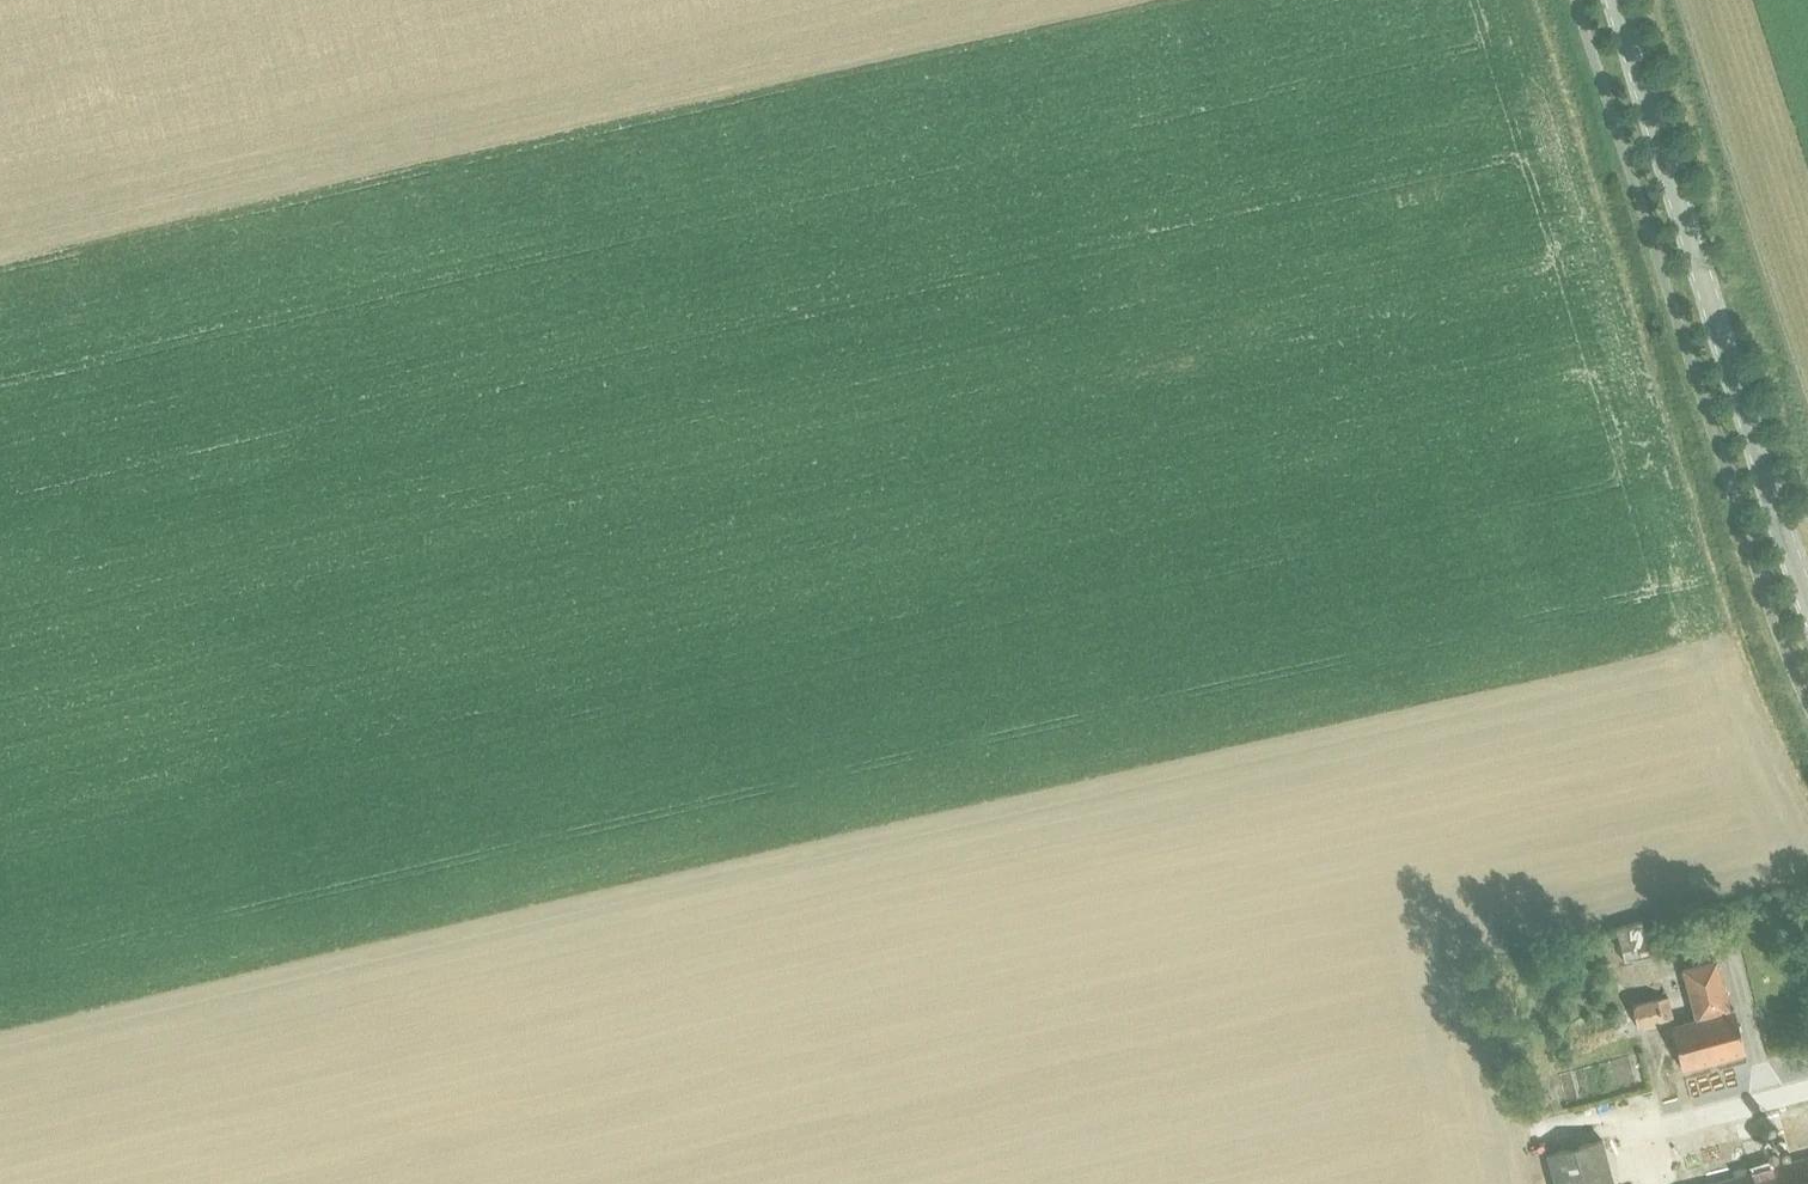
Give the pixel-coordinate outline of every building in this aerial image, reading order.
[(1623,960),(1650,953),(1641,918),(1614,926),(1623,960)] [(1681,1069),(1745,1051),(1734,1009),(1729,1010),(1717,959),(1684,967),(1696,1017),(1670,1024),(1681,1069)] [(1632,1004),(1637,1026),(1673,1017),(1668,995),(1632,1004)] [(1545,1154),(1553,1183),(1612,1183),(1601,1139),(1545,1154)] [(1679,1149),(1657,1157),(1665,1175),(1686,1166),(1679,1149)] [(1706,1183),(1807,1183),(1807,1157),(1706,1183)]
